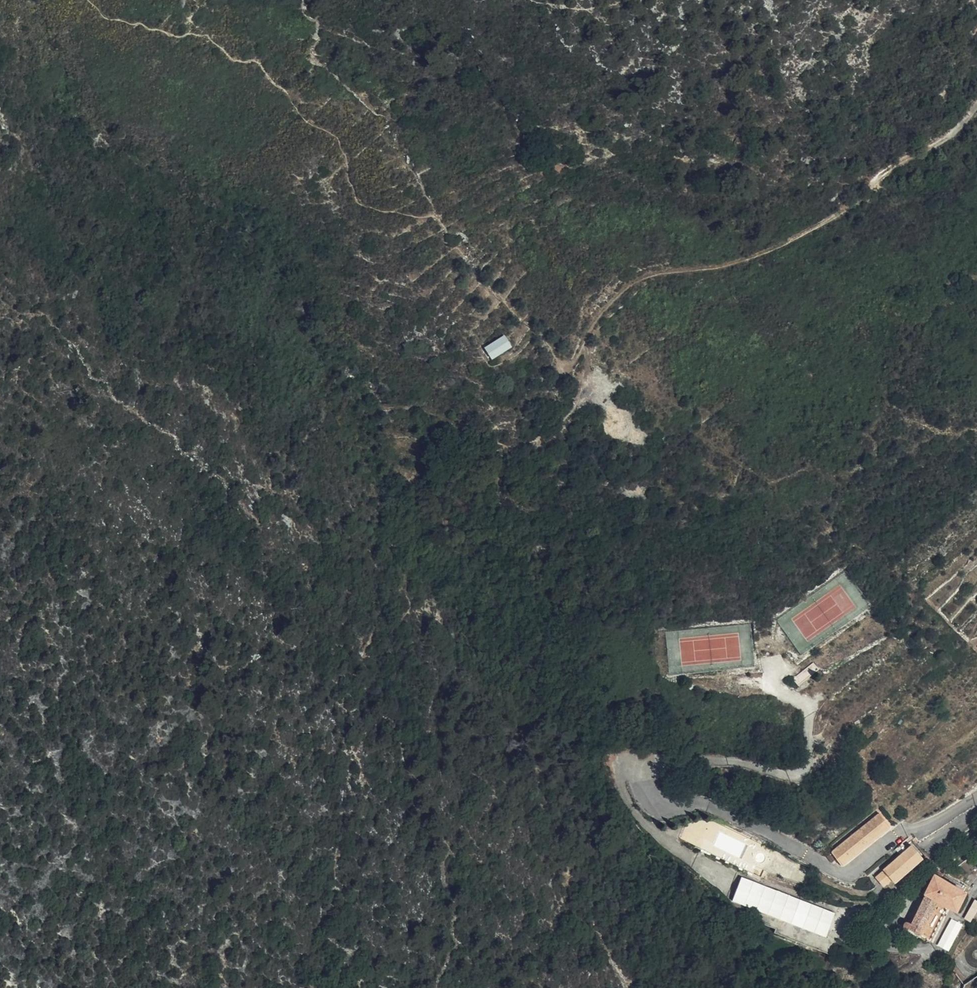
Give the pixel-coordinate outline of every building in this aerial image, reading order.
[(394,71),(384,67),(380,74),(391,79),(394,71)] [(484,347),(492,360),(512,347),(505,335),(484,347)] [(890,827),(879,813),(830,851),(825,854),(832,862),(836,859),(841,866),(890,827)] [(901,855),(907,850),(903,844),(896,850),(901,855)] [(923,860),(924,859),(912,845),(907,850),(901,855),(875,877),(883,887),(892,879),(896,883),(923,860)] [(943,878),(944,875),(927,857),(924,859),(923,860),(934,873),(936,874),(943,878)] [(925,896),(936,874),(934,873),(926,882),(921,894),(925,896)] [(965,885),(944,875),(943,878),(936,874),(925,896),(911,925),(907,923),(905,924),(904,927),(905,928),(910,929),(931,940),(947,908),(958,914),(968,893),(963,890),(965,885)] [(827,937),(836,912),(743,876),(733,901),(827,937)] [(964,919),(970,922),(976,910),(976,900),(975,899),(964,919)] [(940,945),(952,950),(963,922),(951,917),(940,945)]
